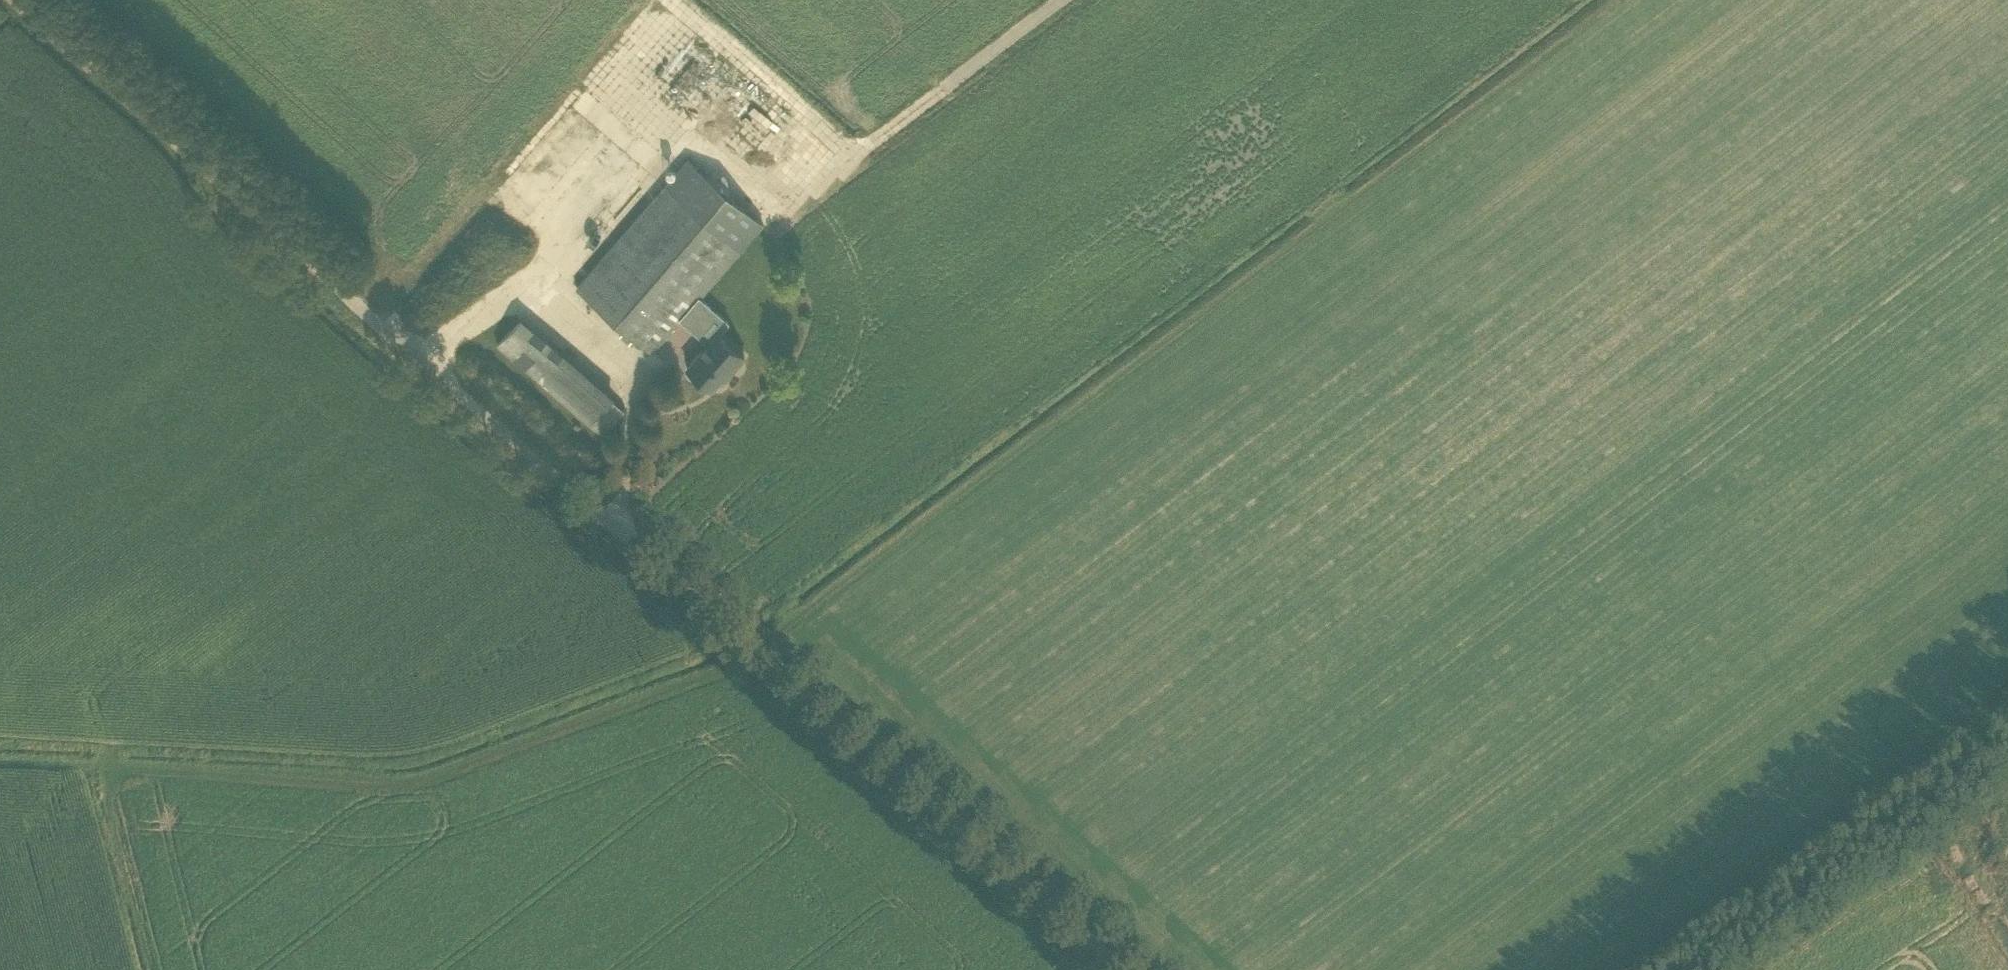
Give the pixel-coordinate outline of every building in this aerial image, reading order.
[(725,378),(734,368),(745,355),(718,332),(720,330),(691,305),(762,222),(687,158),(577,287),(652,351),(681,317),(708,341),(687,366),(711,387),(722,375),(725,378)] [(603,433),(625,407),(613,397),(521,316),(498,344),(590,423),(603,433)]
